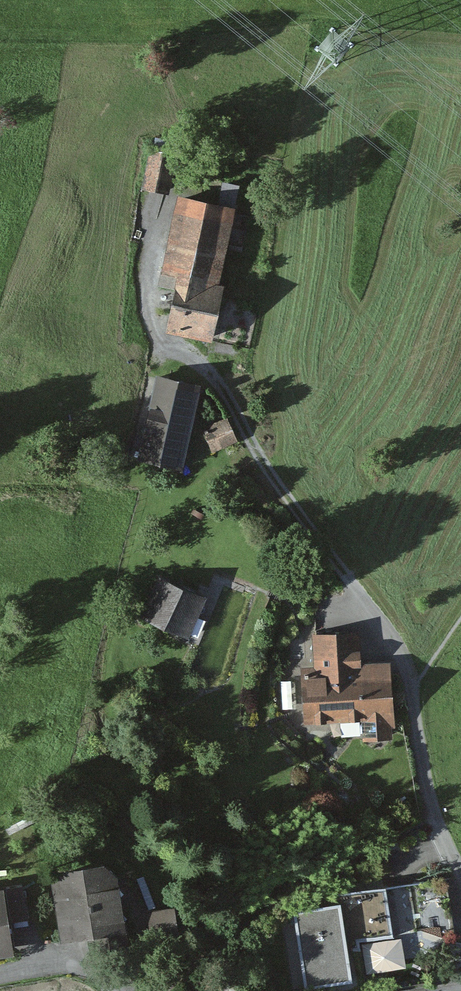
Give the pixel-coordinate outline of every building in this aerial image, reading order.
[(153,146),(148,176),(173,179),(178,150),(153,146)] [(218,291),(233,217),(176,206),(161,279),(179,283),(218,291)] [(179,283),(167,342),(215,352),(227,293),(218,291),(179,283)] [(141,472),(183,482),(202,404),(159,395),(141,472)] [(219,440),(242,429),(232,407),(208,418),(219,440)] [(139,611),(182,635),(203,597),(161,573),(139,611)] [(300,673),(299,727),(392,728),(393,674),(362,673),(363,642),(315,641),(314,673),(300,673)] [(56,874),(65,937),(126,928),(117,865),(56,874)] [(12,942),(4,883),(0,884),(0,944),(12,942)] [(340,890),(342,905),(345,939),(390,934),(384,885),(340,890)] [(173,905),(147,911),(154,941),(180,936),(173,905)] [(295,910),(303,988),(350,983),(345,939),(342,905),(295,910)]
